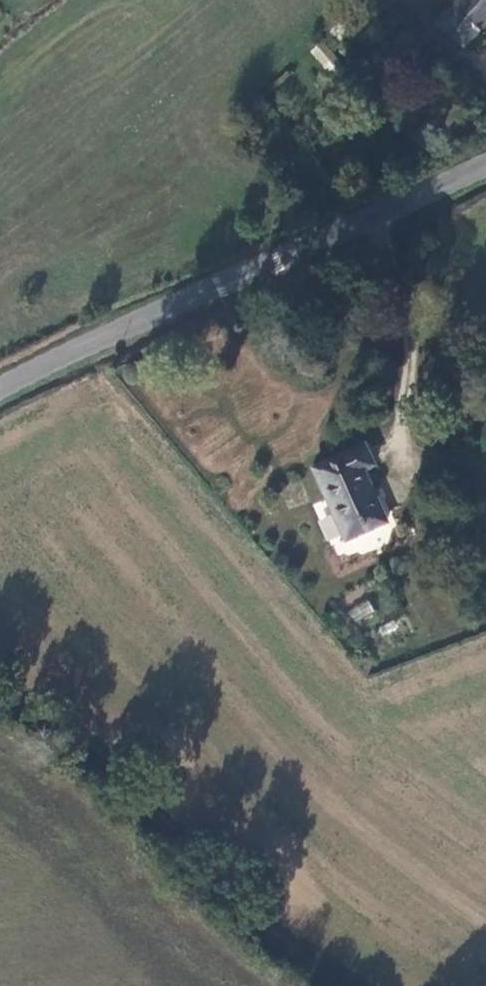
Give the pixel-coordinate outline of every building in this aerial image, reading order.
[(450,1),(434,23),(464,49),(485,23),(485,0),(449,0),(450,1)] [(366,441),(309,466),(343,542),(388,522),(365,471),(377,466),(366,441)] [(357,623),(374,612),(367,599),(349,610),(357,623)]
